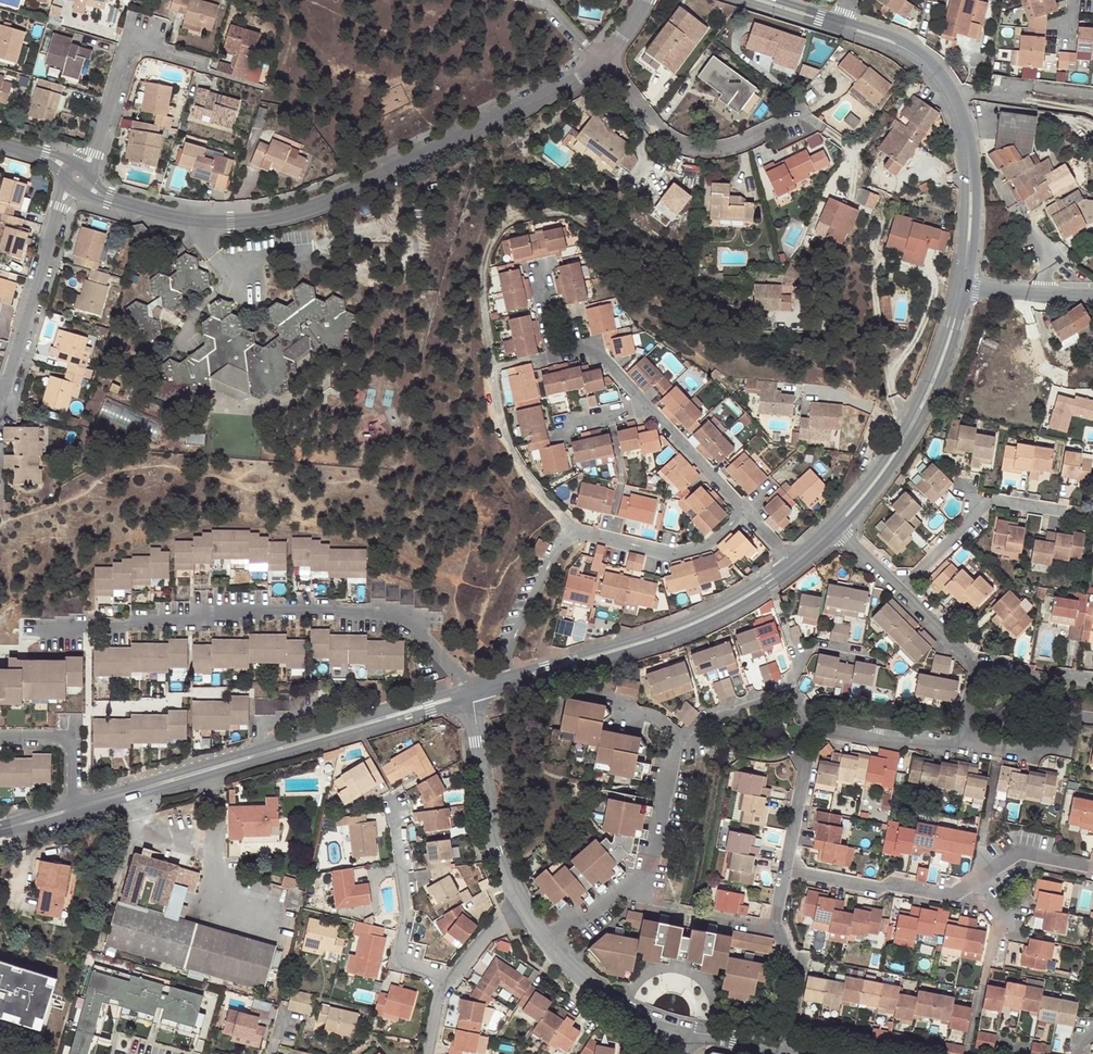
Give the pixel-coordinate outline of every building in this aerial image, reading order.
[(107,0),(66,0),(76,2),(74,13),(84,15),(86,6),(105,10),(107,0)] [(171,12),(179,14),(181,6),(188,9),(186,16),(183,24),(201,30),(212,33),(219,9),(187,0),(174,0),(171,12)] [(895,12),(904,0),(878,0),(895,12)] [(940,33),(954,37),(955,33),(978,39),(988,3),(982,1),(982,0),(949,0),(940,33)] [(1029,17),(1029,26),(1044,28),(1046,12),(1057,9),(1054,0),(1036,0),(1030,2),(1034,16),(1029,17)] [(1027,17),(1029,17),(1034,16),(1030,2),(1023,4),(1027,17)] [(179,14),(186,16),(188,9),(181,6),(179,14)] [(674,74),(697,44),(690,39),(702,23),(680,7),(646,53),(674,74)] [(709,28),(702,23),(690,39),(697,44),(709,28)] [(747,48),(775,57),(781,59),(780,65),(797,70),(806,41),(755,23),(747,48)] [(182,31),(200,36),(201,30),(183,24),(182,31)] [(0,38),(0,59),(16,64),(26,33),(4,26),(0,38)] [(231,26),(224,50),(242,56),(238,69),(236,78),(247,81),(261,35),(231,26)] [(1020,49),(1042,51),(1043,36),(1044,28),(1029,26),(1028,34),(1021,33),(1020,49)] [(1092,28),(1077,26),(1076,49),(1091,51),(1092,28)] [(54,34),(45,65),(64,70),(81,75),(86,60),(91,62),(94,51),(77,47),(76,50),(71,49),(72,45),(74,39),(54,34)] [(1011,64),(1018,64),(1020,49),(1012,49),(1011,64)] [(1020,49),(1018,64),(1041,66),(1042,51),(1020,49)] [(1075,58),(1090,59),(1090,58),(1091,51),(1076,49),(1075,52),(1076,52),(1075,58)] [(238,69),(242,56),(224,50),(223,53),(238,58),(235,67),(238,69)] [(1059,51),(1058,67),(1065,68),(1067,52),(1059,51)] [(1067,52),(1065,68),(1074,68),(1075,58),(1076,52),(1075,52),(1067,52)] [(850,53),(847,56),(841,64),(839,65),(858,81),(855,85),(852,88),(850,91),(865,102),(868,98),(877,105),(892,87),(850,53)] [(841,64),(847,56),(844,54),(838,61),(841,64)] [(698,77),(723,95),(728,99),(725,103),(739,114),(757,89),(714,56),(698,77)] [(220,63),(218,72),(236,78),(238,69),(235,67),(220,63)] [(79,83),(81,75),(64,70),(62,78),(79,83)] [(8,105),(14,84),(4,81),(5,77),(0,76),(0,103),(8,105)] [(62,96),(65,87),(40,79),(30,116),(54,124),(58,110),(54,108),(58,94),(62,96)] [(161,127),(170,129),(171,129),(173,119),(167,117),(172,88),(149,83),(143,113),(157,115),(155,126),(161,127)] [(226,120),(235,123),(241,102),(223,97),(222,101),(209,97),(211,93),(198,89),(193,106),(196,107),(193,119),(202,122),(204,117),(212,119),(210,124),(224,128),(226,120)] [(54,108),(58,110),(62,96),(58,94),(54,108)] [(723,95),(719,99),(725,103),(728,99),(723,95)] [(910,120),(906,126),(902,133),(918,144),(941,111),(936,107),(934,109),(915,96),(902,115),(910,120)] [(593,117),(580,134),(577,138),(615,168),(619,163),(629,150),(631,147),(614,133),(598,121),(603,116),(606,111),(595,103),(593,106),(592,106),(587,112),(593,117)] [(259,108),(253,127),(262,130),(267,111),(259,108)] [(1014,145),(1022,157),(1034,152),(1038,118),(1001,112),(996,150),(1014,145)] [(598,121),(614,133),(618,128),(603,116),(598,121)] [(896,119),(892,125),(895,128),(880,148),(879,148),(878,148),(877,148),(877,149),(877,150),(877,151),(878,151),(879,151),(880,151),(892,158),(885,168),(897,176),(918,144),(902,133),(906,126),(901,123),(896,119)] [(224,128),(232,130),(235,123),(226,120),(224,128)] [(161,127),(155,126),(133,122),(132,130),(136,131),(130,163),(157,168),(163,136),(159,135),(161,127)] [(1066,125),(1063,128),(1076,142),(1079,139),(1066,125)] [(570,133),(562,143),(566,146),(574,136),(577,138),(580,134),(573,128),(570,133)] [(565,129),(558,139),(562,143),(570,133),(565,129)] [(136,131),(132,130),(126,162),(130,163),(136,131)] [(808,137),(814,147),(825,141),(820,131),(808,137)] [(300,179),(308,160),(298,156),(296,161),(288,157),(291,148),(273,141),(270,147),(260,143),(251,165),(261,168),(264,161),(272,164),(282,168),(281,172),(300,179)] [(218,180),(216,185),(215,190),(225,193),(229,178),(225,177),(229,160),(215,156),(214,161),(213,164),(203,161),(204,158),(207,150),(186,144),(179,166),(193,170),(191,178),(211,184),(213,179),(218,180)] [(1014,145),(996,150),(989,155),(999,169),(1001,168),(1010,180),(1012,179),(1033,167),(1040,163),(1034,152),(1022,157),(1014,145)] [(296,161),(298,156),(299,152),(291,148),(288,157),(296,161)] [(634,154),(629,150),(619,163),(629,171),(637,161),(634,154)] [(765,168),(778,196),(789,191),(788,187),(795,184),(793,180),(808,173),(816,169),(817,171),(831,164),(825,151),(811,158),(807,151),(785,161),(786,164),(779,168),(777,165),(776,162),(765,168)] [(1053,169),(1049,158),(1040,163),(1033,167),(1039,177),(1030,182),(1034,190),(1048,182),(1045,177),(1054,171),(1053,169)] [(225,177),(229,178),(234,162),(229,160),(225,177)] [(701,174),(701,165),(688,166),(689,174),(701,174)] [(1048,182),(1054,194),(1075,182),(1065,165),(1054,171),(1045,177),(1048,182)] [(1012,179),(1018,189),(1030,182),(1039,177),(1033,167),(1012,179)] [(808,173),(793,180),(795,184),(810,177),(808,173)] [(24,196),(27,184),(4,177),(0,188),(0,204),(7,206),(20,210),(24,196)] [(1012,192),(1018,189),(1012,179),(1010,180),(1006,182),(1012,192)] [(652,211),(669,226),(696,195),(679,180),(652,211)] [(930,188),(927,182),(918,186),(921,192),(930,188)] [(1030,182),(1018,189),(1025,200),(1036,194),(1034,190),(1030,182)] [(1030,210),(1047,198),(1054,194),(1048,182),(1034,190),(1036,194),(1025,200),(1030,210)] [(713,184),(711,216),(754,219),(755,203),(747,202),(747,201),(747,200),(746,199),(746,198),(745,198),(744,197),(743,197),(742,197),(741,197),(730,196),(730,185),(713,184)] [(913,195),(921,192),(918,186),(918,185),(910,188),(911,189),(913,195)] [(856,202),(866,206),(871,192),(862,189),(856,202)] [(1019,204),(1025,200),(1018,189),(1012,192),(1019,204)] [(874,209),(880,192),(878,191),(876,194),(871,192),(866,206),(874,209)] [(1075,204),(1076,205),(1083,200),(1078,191),(1063,200),(1065,204),(1067,208),(1075,204)] [(26,212),(29,198),(24,196),(20,210),(26,212)] [(844,232),(855,208),(831,197),(821,222),(831,226),(827,237),(842,244),(847,233),(844,232)] [(371,199),(359,204),(365,217),(377,212),(371,199)] [(1092,223),(1092,201),(1083,200),(1076,205),(1086,225),(1092,223)] [(1052,218),(1052,217),(1062,211),(1060,207),(1058,203),(1047,209),(1051,218),(1052,218)] [(1067,208),(1062,211),(1052,217),(1052,218),(1063,239),(1086,225),(1076,205),(1075,204),(1067,208)] [(859,210),(855,208),(844,232),(847,233),(849,234),(859,210)] [(23,219),(4,214),(3,213),(0,221),(6,223),(0,243),(0,244),(0,253),(22,259),(30,230),(21,227),(23,219)] [(937,251),(942,232),(923,226),(911,223),(912,220),(896,215),(887,247),(905,252),(906,252),(907,250),(915,252),(913,258),(925,262),(929,248),(937,251)] [(76,256),(74,264),(92,269),(96,270),(99,262),(98,262),(98,261),(103,244),(106,233),(82,226),(74,255),(76,256)] [(537,241),(541,257),(559,252),(558,248),(565,247),(560,227),(542,231),(542,229),(535,230),(537,241)] [(951,234),(942,232),(937,251),(946,253),(951,234)] [(529,242),(528,234),(509,239),(511,252),(513,259),(520,257),(521,261),(541,257),(537,241),(529,242)] [(501,240),(503,254),(511,252),(509,239),(501,240)] [(109,246),(103,244),(98,261),(104,263),(109,246)] [(906,252),(905,252),(903,261),(923,267),(925,262),(913,258),(915,252),(907,250),(906,252)] [(150,280),(151,285),(152,292),(162,297),(163,307),(174,311),(183,304),(182,294),(190,288),(200,292),(209,285),(207,273),(198,269),(197,258),(186,253),(176,261),(178,272),(171,277),(160,273),(151,280),(150,280)] [(560,273),(561,277),(557,277),(555,278),(557,286),(583,280),(578,261),(562,265),(558,266),(560,273)] [(529,286),(527,278),(524,279),(521,280),(520,276),(518,268),(515,269),(513,263),(497,267),(503,292),(529,286)] [(109,274),(96,270),(92,269),(89,280),(106,285),(109,274)] [(0,278),(0,307),(1,308),(2,303),(11,306),(17,283),(0,278)] [(89,280),(86,279),(81,295),(77,308),(99,315),(108,286),(106,285),(89,280)] [(558,294),(561,294),(564,293),(565,296),(567,304),(587,299),(583,280),(557,286),(558,294)] [(171,359),(161,367),(162,377),(153,384),(154,395),(166,399),(175,394),(185,398),(193,391),(203,395),(212,388),(242,401),(251,394),(261,399),(270,393),(280,397),(289,389),(288,379),(296,372),(295,361),(285,357),(284,352),(306,336),(310,338),(312,349),(322,353),(330,347),(339,351),(350,343),(348,333),(357,326),(356,315),(345,310),(343,299),(333,295),(325,301),(315,298),(314,287),(304,283),(294,290),(295,301),(288,306),(277,302),(268,309),(269,321),(279,325),(281,337),(282,347),(274,352),(265,348),(255,344),(254,333),(243,328),(241,317),(232,313),(231,303),(221,299),(210,306),(211,317),(204,322),(205,335),(215,339),(217,350),(199,362),(189,357),(181,363),(171,359)] [(757,284),(753,284),(754,310),(791,309),(791,297),(794,297),(794,286),(757,287),(757,284)] [(528,295),(531,294),(529,286),(503,292),(507,311),(527,307),(525,299),(525,296),(528,295)] [(894,308),(893,296),(886,297),(887,308),(894,308)] [(137,322),(138,302),(136,301),(127,307),(128,319),(137,322)] [(139,323),(140,335),(147,338),(149,318),(148,317),(146,305),(138,302),(137,322),(139,323)] [(610,303),(589,307),(586,308),(592,335),(602,332),(604,340),(620,336),(618,328),(616,329),(610,303)] [(1065,316),(1066,317),(1076,334),(1092,324),(1080,306),(1065,316)] [(888,322),(895,321),(894,308),(887,308),(888,322)] [(509,319),(513,338),(540,332),(538,324),(535,325),(531,325),(531,322),(529,314),(509,319)] [(1076,334),(1066,317),(1050,327),(1060,344),(1076,334)] [(149,318),(147,338),(151,339),(159,333),(158,321),(149,318)] [(1076,334),(1081,342),(1092,334),(1092,326),(1092,324),(1076,334)] [(620,336),(631,334),(629,326),(618,328),(620,336)] [(54,347),(61,349),(66,331),(60,329),(54,347)] [(61,349),(54,347),(52,347),(49,355),(58,357),(57,360),(70,363),(67,372),(82,376),(85,368),(86,368),(90,355),(84,353),(89,338),(66,331),(61,349)] [(539,341),(542,340),(540,332),(513,338),(516,352),(518,358),(538,353),(536,344),(535,341),(539,341)] [(604,340),(606,348),(608,347),(610,347),(613,346),(614,349),(615,357),(631,354),(635,353),(631,334),(620,336),(604,340)] [(1060,344),(1065,352),(1081,342),(1076,334),(1060,344)] [(206,345),(189,357),(199,362),(217,350),(215,339),(205,335),(206,345)] [(295,361),(312,349),(310,338),(306,336),(284,352),(285,357),(295,361)] [(281,337),(265,348),(274,352),(282,347),(281,337)] [(516,352),(513,338),(503,341),(506,354),(516,352)] [(651,387),(656,392),(659,389),(668,381),(644,355),(626,372),(645,392),(651,387)] [(515,402),(517,402),(538,397),(532,370),(530,363),(510,368),(511,375),(509,376),(515,402)] [(567,363),(559,364),(565,391),(585,387),(580,366),(572,368),(569,369),(568,365),(567,363)] [(565,391),(559,364),(551,366),(552,369),(553,372),(550,373),(542,375),(546,395),(565,391)] [(585,387),(586,392),(605,388),(604,384),(613,382),(608,376),(603,377),(600,368),(593,370),(589,371),(588,368),(588,366),(588,364),(580,366),(585,387)] [(94,371),(86,368),(85,368),(82,376),(91,379),(94,371)] [(67,372),(66,371),(64,379),(74,382),(80,384),(82,376),(67,372)] [(42,404),(65,411),(70,396),(74,382),(64,379),(51,375),(42,404)] [(777,389),(777,381),(757,379),(757,388),(760,388),(758,412),(792,415),(794,395),(781,393),(776,393),(777,389)] [(668,381),(659,389),(662,392),(671,384),(668,381)] [(77,398),(81,384),(80,384),(74,382),(70,396),(77,398)] [(671,384),(662,392),(665,395),(674,387),(671,384)] [(674,387),(665,395),(660,399),(666,405),(668,408),(664,412),(669,418),(689,399),(676,385),(674,387)] [(1051,427),(1070,431),(1074,414),(1092,419),(1092,397),(1077,394),(1077,396),(1059,392),(1051,427)] [(703,402),(695,394),(689,399),(696,407),(703,402)] [(539,401),(538,397),(517,402),(517,406),(539,401)] [(582,410),(589,408),(587,397),(579,398),(582,410)] [(125,429),(126,406),(107,398),(98,419),(125,429)] [(675,424),(677,422),(680,420),(682,422),(687,428),(690,431),(705,416),(696,407),(689,399),(669,418),(675,424)] [(843,405),(811,402),(809,419),(801,418),(800,428),(799,432),(799,438),(808,439),(809,426),(841,429),(843,405)] [(126,406),(125,429),(137,434),(136,410),(126,406)] [(531,435),(532,442),(548,439),(546,432),(540,406),(517,411),(523,437),(531,435)] [(136,410),(137,434),(156,441),(164,421),(136,410)] [(746,426),(752,421),(745,413),(739,419),(746,426)] [(948,419),(947,427),(958,429),(959,425),(960,421),(948,419)] [(721,434),(708,420),(693,434),(698,439),(700,442),(698,444),(696,447),(701,453),(721,434)] [(622,452),(641,447),(636,427),(635,421),(627,423),(628,426),(628,429),(625,430),(617,432),(622,452)] [(641,447),(642,454),(662,449),(661,446),(659,435),(657,429),(650,431),(646,432),(645,428),(644,425),(636,427),(641,447)] [(975,434),(976,428),(959,425),(958,429),(947,427),(943,451),(954,453),(955,453),(956,450),(964,451),(972,452),(975,434)] [(36,455),(39,455),(41,455),(41,441),(39,441),(34,441),(34,436),(36,436),(36,427),(15,426),(4,426),(4,441),(15,441),(15,455),(36,455)] [(597,430),(589,431),(595,458),(614,454),(609,433),(602,435),(598,436),(597,430)] [(576,463),(595,458),(589,431),(581,433),(582,435),(582,440),(580,440),(571,442),(572,447),(576,463)] [(91,438),(105,445),(107,436),(93,432),(91,438)] [(205,434),(187,433),(186,445),(205,446),(205,434)] [(709,456),(712,454),(714,457),(719,462),(724,458),(735,448),(721,434),(701,453),(707,459),(709,456)] [(995,438),(975,434),(972,452),(970,467),(979,468),(980,463),(981,458),(992,459),(995,438)] [(663,435),(659,435),(661,446),(666,445),(669,442),(663,435)] [(90,443),(104,447),(105,445),(91,438),(90,443)] [(563,443),(550,446),(548,439),(532,442),(534,450),(540,449),(546,475),(569,470),(564,448),(563,443)] [(1030,470),(1033,447),(1033,446),(1017,443),(1017,447),(1005,445),(1001,470),(1013,472),(1014,468),(1022,469),(1030,470)] [(1033,447),(1030,470),(1028,479),(1033,480),(1040,448),(1033,447)] [(1040,448),(1033,480),(1037,480),(1039,470),(1041,470),(1045,449),(1040,448)] [(1045,449),(1041,470),(1050,472),(1053,450),(1045,449)] [(731,473),(750,494),(768,477),(744,451),(730,464),(726,468),(731,473)] [(687,488),(700,475),(679,452),(667,463),(671,468),(665,474),(682,492),(687,488)] [(597,466),(616,462),(614,454),(595,458),(597,466)] [(1060,478),(1068,479),(1076,481),(1075,484),(1087,487),(1091,462),(1080,460),(1081,457),(1064,454),(1060,478)] [(36,464),(36,455),(15,455),(5,455),(4,455),(4,469),(5,469),(15,469),(15,483),(41,483),(42,469),(39,469),(34,469),(34,464),(36,464)] [(667,463),(661,469),(665,474),(671,468),(667,463)] [(941,495),(938,492),(944,487),(950,481),(932,463),(920,475),(923,478),(915,486),(932,504),(941,495)] [(792,499),(797,494),(808,504),(816,497),(827,486),(811,468),(791,486),(787,481),(781,487),(792,499)] [(904,476),(901,473),(894,482),(899,486),(905,477),(904,476)] [(606,497),(608,489),(581,482),(576,506),(603,513),(609,514),(613,499),(606,497)] [(683,497),(699,514),(719,495),(713,489),(708,494),(700,486),(692,493),(689,490),(683,497)] [(769,503),(764,508),(770,515),(777,524),(778,523),(786,515),(792,510),(786,504),(792,499),(781,487),(766,500),(769,503)] [(946,490),(944,487),(938,492),(941,495),(946,490)] [(615,490),(608,489),(606,497),(613,499),(615,490)] [(891,507),(896,512),(914,530),(921,523),(919,521),(914,516),(922,508),(906,492),(891,507)] [(618,516),(653,524),(659,500),(631,494),(630,498),(629,502),(621,500),(618,516)] [(719,495),(699,514),(693,519),(706,534),(727,514),(720,506),(724,501),(719,495)] [(680,506),(693,519),(699,514),(683,497),(680,499),(680,506)] [(816,497),(808,504),(810,507),(818,500),(816,497)] [(914,516),(919,521),(927,513),(922,508),(914,516)] [(902,542),(908,536),(914,530),(896,512),(884,524),(887,527),(880,534),(879,535),(896,552),(897,552),(905,544),(902,542)] [(775,532),(781,526),(778,523),(777,524),(770,515),(764,521),(768,525),(775,532)] [(791,520),(786,515),(778,523),(781,526),(783,528),(791,520)] [(880,520),(874,527),(880,534),(887,527),(884,524),(880,520)] [(1004,550),(1018,552),(1023,528),(1017,527),(1009,526),(1009,522),(997,520),(994,545),(1005,546),(1004,550)] [(753,545),(740,530),(734,535),(732,532),(718,545),(720,549),(728,557),(734,552),(737,556),(739,558),(745,553),(753,545)] [(286,568),(286,543),(268,543),(268,538),(259,538),(259,534),(249,534),(249,532),(212,531),(212,533),(203,533),(203,537),(193,537),(193,542),(175,542),(175,566),(193,566),(193,563),(212,563),(212,559),(212,555),(231,556),(249,556),(249,559),(249,563),(268,563),(267,568),(286,568)] [(1055,533),(1046,532),(1045,538),(1044,542),(1034,540),(1030,562),(1050,566),(1052,558),(1056,533),(1055,533)] [(1072,536),(1065,535),(1064,535),(1057,533),(1056,533),(1052,558),(1069,560),(1069,557),(1081,559),(1085,534),(1073,532),(1072,536)] [(902,542),(905,544),(911,538),(908,536),(902,542)] [(329,574),(366,574),(366,550),(329,549),(329,545),(321,545),(321,541),(311,540),(311,539),(293,538),(292,563),(310,563),(310,567),(310,570),(329,570),(329,574)] [(548,542),(539,538),(531,552),(541,557),(548,542)] [(591,569),(601,571),(603,563),(603,562),(602,562),(605,546),(597,544),(594,558),(591,569)] [(757,549),(753,545),(745,553),(748,557),(757,549)] [(161,548),(150,548),(150,557),(132,557),(132,560),(122,559),(122,563),(113,563),(113,568),(95,568),(95,593),(113,593),(113,588),(132,589),(132,585),(132,582),(150,582),(150,578),(169,578),(169,553),(161,552),(161,548)] [(715,554),(692,560),(699,584),(710,581),(721,578),(719,568),(726,566),(731,561),(728,557),(720,549),(715,554)] [(626,567),(633,569),(637,554),(630,552),(626,567)] [(734,552),(728,557),(731,561),(737,556),(734,552)] [(641,571),(645,556),(637,554),(633,569),(641,571)] [(686,588),(699,584),(692,560),(669,567),(671,575),(664,577),(669,593),(686,588)] [(930,576),(934,579),(950,563),(947,560),(930,576)] [(729,569),(734,564),(731,561),(726,566),(729,569)] [(956,598),(974,580),(962,568),(959,571),(951,563),(951,562),(950,563),(934,579),(933,580),(942,589),(944,586),(950,592),(956,598)] [(286,578),(286,569),(270,570),(271,579),(286,578)] [(606,571),(603,581),(601,590),(600,595),(616,599),(626,601),(632,577),(606,571)] [(573,601),(589,605),(595,581),(568,574),(562,598),(573,601)] [(978,576),(974,580),(956,598),(963,605),(968,600),(971,597),(978,605),(994,589),(981,577),(978,576)] [(658,584),(632,577),(626,601),(637,604),(653,607),(658,584)] [(942,589),(933,580),(930,584),(938,592),(942,589)] [(446,612),(446,596),(431,595),(431,592),(417,592),(417,588),(401,587),(401,585),(387,584),(387,581),(372,581),(372,598),(387,598),(386,602),(401,602),(401,605),(416,605),(416,609),(431,609),(431,612),(446,612)] [(597,589),(599,582),(595,581),(589,605),(593,605),(597,589)] [(699,584),(686,588),(688,596),(701,592),(700,588),(699,584)] [(845,609),(849,588),(829,584),(825,605),(845,609)] [(944,586),(942,589),(948,595),(950,592),(944,586)] [(879,597),(883,589),(874,587),(873,595),(879,597)] [(853,589),(849,588),(845,609),(860,611),(865,613),(869,592),(853,589)] [(1020,602),(1008,590),(991,608),(997,613),(1003,620),(1000,622),(1008,631),(1009,630),(1016,637),(1026,626),(1020,619),(1025,614),(1026,613),(1018,605),(1020,602)] [(803,616),(818,619),(822,598),(801,594),(797,615),(803,616)] [(69,614),(83,614),(83,597),(69,596),(69,599),(55,599),(55,602),(40,602),(39,619),(55,619),(55,617),(69,617),(69,614)] [(975,608),(978,605),(971,597),(968,600),(975,608)] [(896,613),(901,607),(892,598),(887,603),(896,613)] [(1087,605),(1087,603),(1054,598),(1051,614),(1060,616),(1075,618),(1074,624),(1083,625),(1087,605)] [(887,633),(907,613),(901,607),(896,613),(887,603),(872,618),(887,633)] [(845,609),(825,605),(824,612),(844,616),(844,615),(845,609)] [(1087,605),(1083,625),(1081,641),(1090,642),(1090,637),(1092,638),(1092,606),(1087,605)] [(567,609),(560,608),(559,615),(565,617),(567,609)] [(860,611),(845,609),(844,615),(858,618),(860,611)] [(907,613),(887,633),(902,647),(916,633),(913,630),(907,624),(913,619),(907,613)] [(1003,620),(997,613),(992,619),(998,625),(1000,622),(1003,620)] [(1020,619),(1026,626),(1032,621),(1025,614),(1020,619)] [(562,616),(558,632),(584,639),(588,623),(562,616)] [(765,625),(755,628),(762,648),(772,645),(781,642),(772,616),(763,619),(765,625)] [(802,622),(817,625),(818,619),(803,616),(802,622)] [(1075,618),(1060,616),(1059,623),(1070,625),(1068,638),(1081,641),(1083,625),(1074,624),(1075,618)] [(913,630),(919,625),(913,619),(907,624),(913,630)] [(839,638),(842,624),(834,623),(831,637),(839,638)] [(851,626),(842,624),(839,638),(848,640),(851,626)] [(798,625),(790,628),(795,642),(802,639),(798,625)] [(750,652),(762,648),(755,628),(736,635),(743,655),(750,652)] [(330,631),(312,630),(312,657),(330,657),(330,663),(367,663),(367,668),(404,668),(405,643),(367,642),(367,637),(330,636),(330,631)] [(925,642),(930,636),(924,630),(919,635),(925,642)] [(925,642),(919,635),(916,633),(902,647),(917,663),(932,648),(937,643),(930,636),(925,642)] [(212,646),(194,646),(193,673),(212,673),(212,667),(249,668),(249,662),(286,663),(286,667),(305,668),(306,642),(287,641),(287,636),(250,636),(250,641),(212,641),(212,646)] [(94,675),(131,675),(131,670),(168,671),(168,667),(187,667),(188,641),(169,641),(169,645),(132,644),(132,649),(95,649),(94,675)] [(729,641),(710,648),(717,668),(725,665),(736,661),(729,641)] [(784,649),(781,642),(772,645),(774,653),(784,649)] [(698,675),(717,668),(710,648),(691,655),(698,675)] [(762,648),(750,652),(753,658),(764,654),(762,648)] [(815,675),(843,681),(846,666),(838,664),(839,662),(839,658),(819,654),(815,675)] [(935,657),(932,671),(940,672),(943,659),(935,657)] [(57,728),(57,713),(82,713),(83,658),(65,658),(65,665),(30,664),(30,671),(17,671),(9,671),(0,671),(0,728),(57,728)] [(951,660),(943,659),(940,672),(949,674),(951,662),(951,660)] [(684,661),(665,668),(672,688),(691,681),(684,661)] [(736,661),(725,665),(727,672),(738,668),(736,661)] [(768,664),(772,679),(781,675),(776,661),(768,664)] [(843,681),(843,683),(842,687),(841,693),(850,694),(850,689),(852,682),(872,686),(876,665),(856,662),(855,666),(855,668),(846,666),(843,681)] [(772,679),(768,664),(760,667),(764,681),(772,679)] [(672,688),(665,668),(646,674),(653,695),(672,688)] [(914,694),(935,699),(939,678),(919,673),(914,694)] [(843,681),(815,675),(814,682),(842,687),(843,683),(843,681)] [(637,696),(640,681),(633,680),(618,677),(615,692),(637,696)] [(729,678),(721,680),(726,694),(734,692),(729,678)] [(955,703),(956,698),(959,682),(939,678),(935,699),(955,703)] [(726,694),(721,680),(713,683),(717,697),(726,694)] [(691,681),(672,688),(675,695),(689,690),(692,684),(691,681)] [(852,682),(850,689),(870,693),(872,686),(852,682)] [(659,702),(675,697),(675,695),(672,688),(653,695),(654,699),(659,702)] [(291,693),(277,693),(277,698),(256,698),(255,715),(276,715),(276,710),(291,710),(291,693)] [(609,772),(642,778),(643,771),(645,762),(646,754),(638,753),(639,751),(646,745),(641,738),(641,736),(602,728),(604,719),(612,713),(607,706),(607,705),(567,697),(561,729),(577,732),(575,740),(588,743),(598,745),(597,751),(595,760),(611,764),(609,772)] [(250,698),(231,698),(231,703),(193,703),(193,729),(231,729),(231,723),(249,724),(250,698)] [(680,708),(691,718),(697,711),(686,701),(680,708)] [(691,718),(680,708),(675,714),(685,724),(691,718)] [(697,711),(691,718),(693,720),(699,713),(697,711)] [(94,720),(94,746),(131,747),(131,742),(168,742),(168,738),(186,738),(186,712),(169,712),(169,716),(131,716),(131,720),(94,720)] [(561,729),(559,737),(575,740),(577,732),(561,729)] [(415,768),(422,782),(436,773),(419,743),(391,760),(392,762),(383,767),(391,782),(415,768)] [(588,743),(587,749),(597,751),(598,745),(588,743)] [(322,760),(338,756),(339,748),(323,753),(322,760)] [(870,756),(866,778),(883,781),(883,777),(894,779),(900,753),(880,749),(878,757),(870,756)] [(822,761),(820,761),(816,782),(835,786),(837,779),(842,754),(841,754),(833,753),(832,757),(831,763),(822,761)] [(865,781),(866,778),(870,756),(858,754),(857,757),(850,756),(849,756),(842,754),(837,779),(854,782),(854,779),(865,781)] [(32,755),(32,760),(32,781),(51,781),(51,755),(32,755)] [(940,765),(932,764),(931,764),(924,763),(925,759),(913,757),(908,781),(919,783),(919,787),(936,790),(936,786),(940,766),(940,765)] [(381,776),(371,758),(341,774),(341,775),(335,779),(341,790),(338,792),(344,803),(361,793),(360,791),(375,783),(374,780),(381,776)] [(32,785),(32,781),(32,760),(0,759),(0,785),(32,785)] [(595,760),(593,769),(609,772),(611,764),(595,760)] [(957,765),(950,764),(949,763),(942,762),(941,762),(940,766),(936,786),(953,789),(954,786),(965,788),(969,764),(958,761),(957,765)] [(645,762),(643,771),(650,772),(652,763),(645,762)] [(969,764),(965,788),(964,795),(972,797),(983,799),(988,778),(977,776),(978,766),(969,764)] [(1012,772),(1013,768),(1001,766),(996,790),(1008,792),(1007,796),(1024,799),(1025,795),(1028,775),(1027,775),(1020,773),(1019,773),(1012,772)] [(737,791),(741,771),(736,770),(732,790),(737,791)] [(737,792),(741,792),(765,797),(769,798),(771,788),(765,787),(761,786),(763,775),(741,771),(737,791),(737,792)] [(1053,797),(1057,773),(1046,771),(1045,774),(1038,773),(1037,773),(1030,771),(1029,771),(1028,775),(1025,795),(1041,799),(1042,795),(1053,797)] [(436,773),(422,782),(417,785),(423,794),(426,801),(424,802),(425,811),(443,808),(441,793),(446,791),(436,773)] [(360,791),(361,793),(384,781),(381,776),(374,780),(375,783),(360,791)] [(882,785),(890,787),(893,787),(894,779),(883,777),(883,781),(882,785)] [(853,787),(864,789),(865,781),(854,779),(854,782),(853,787)] [(835,786),(816,782),(814,788),(834,791),(835,786)] [(642,828),(645,814),(647,804),(648,797),(628,793),(629,788),(623,787),(615,789),(615,791),(614,798),(608,797),(601,830),(614,832),(612,840),(610,841),(606,836),(599,842),(595,838),(571,859),(574,863),(568,868),(564,864),(552,875),(545,868),(532,878),(539,887),(544,893),(542,895),(539,897),(549,908),(555,903),(562,897),(567,893),(577,904),(583,899),(590,893),(586,889),(592,884),(596,888),(603,882),(614,873),(621,867),(617,862),(624,857),(630,852),(637,854),(640,837),(642,828)] [(737,792),(731,819),(739,820),(741,810),(737,809),(741,792),(737,792)] [(766,814),(762,813),(763,806),(765,797),(741,792),(737,809),(741,810),(739,820),(739,821),(764,826),(766,814)] [(228,806),(229,838),(242,838),(242,834),(242,830),(259,830),(259,833),(270,833),(270,823),(269,817),(277,817),(277,796),(265,796),(265,805),(228,806)] [(971,805),(981,807),(983,799),(972,797),(971,805)] [(1072,797),(1068,819),(1091,823),(1090,829),(1089,832),(1092,832),(1092,801),(1072,797)] [(647,804),(645,814),(651,815),(653,806),(647,804)] [(449,808),(443,808),(425,811),(414,812),(415,821),(421,820),(424,819),(424,822),(425,831),(448,828),(447,816),(450,816),(449,808)] [(839,827),(841,815),(830,813),(817,810),(814,823),(818,824),(817,831),(815,839),(839,844),(843,827),(839,827)] [(377,854),(373,821),(365,822),(364,814),(342,817),(343,825),(349,824),(353,857),(377,854)] [(1091,823),(1068,819),(1067,823),(1079,825),(1079,827),(1090,829),(1091,823)] [(888,822),(888,824),(882,853),(894,855),(895,851),(902,853),(911,854),(916,830),(898,827),(899,824),(888,822)] [(938,825),(917,822),(916,830),(911,854),(920,856),(922,850),(922,846),(933,848),(938,825)] [(961,822),(959,830),(973,832),(975,824),(961,822)] [(941,860),(951,862),(957,829),(938,825),(933,848),(943,850),(943,853),(941,860)] [(642,828),(640,837),(647,839),(649,829),(642,828)] [(957,829),(951,862),(960,864),(962,857),(962,853),(972,856),(977,833),(973,832),(959,830),(957,829)] [(730,830),(725,850),(730,851),(754,856),(757,856),(759,847),(753,846),(749,845),(751,835),(730,830)] [(428,869),(432,869),(450,866),(449,858),(452,858),(450,839),(427,842),(428,852),(430,861),(427,861),(428,869)] [(821,862),(843,866),(847,846),(839,844),(815,839),(815,840),(814,848),(820,849),(824,850),(821,862)] [(847,846),(843,866),(850,867),(854,847),(847,846)] [(145,849),(144,853),(143,857),(151,859),(154,851),(145,849)] [(188,870),(151,859),(143,857),(144,853),(137,851),(123,902),(119,900),(106,943),(265,989),(277,947),(180,919),(166,915),(175,884),(175,883),(183,885),(188,870)] [(752,865),(754,856),(730,851),(727,868),(730,869),(728,880),(752,885),(754,873),(750,872),(752,865)] [(71,909),(79,866),(42,860),(38,885),(42,886),(37,913),(53,916),(61,917),(63,908),(71,909)] [(451,874),(450,866),(432,869),(434,883),(429,886),(434,894),(439,903),(459,892),(449,875),(451,874)] [(915,881),(926,883),(929,868),(918,866),(917,876),(915,881)] [(618,878),(625,872),(621,867),(614,873),(618,878)] [(335,894),(371,899),(369,884),(359,885),(359,889),(355,889),(354,886),(352,868),(332,871),(335,894)] [(298,887),(301,888),(303,883),(283,877),(280,886),(288,890),(289,887),(297,889),(298,887)] [(1036,891),(1039,891),(1038,899),(1038,900),(1036,907),(1036,908),(1060,912),(1064,896),(1060,895),(1062,883),(1038,878),(1036,891)] [(603,882),(596,888),(600,894),(608,887),(603,882)] [(719,886),(714,909),(746,915),(748,906),(742,904),(738,904),(740,891),(719,886)] [(295,893),(291,908),(296,909),(301,890),(297,889),(289,887),(288,890),(295,893)] [(284,906),(291,908),(295,893),(288,890),(284,906)] [(831,924),(836,900),(835,900),(827,898),(819,897),(820,892),(808,890),(804,911),(804,914),(815,917),(814,920),(831,924)] [(590,893),(583,899),(587,905),(594,899),(590,893)] [(372,903),(371,899),(335,894),(337,909),(372,903)] [(559,908),(567,902),(562,897),(555,903),(559,908)] [(829,932),(849,935),(850,933),(854,914),(842,912),(844,901),(836,900),(831,924),(829,932)] [(466,914),(460,905),(444,914),(445,917),(451,927),(447,932),(463,944),(477,926),(469,920),(464,916),(466,914)] [(910,917),(899,915),(895,937),(915,941),(916,933),(921,908),(920,908),(912,907),(911,913),(910,917)] [(71,909),(63,908),(61,917),(69,918),(71,909)] [(855,909),(854,914),(850,933),(867,936),(868,932),(879,934),(883,910),(871,908),(871,912),(863,910),(855,909)] [(945,934),(947,924),(948,920),(950,910),(949,910),(939,908),(938,912),(930,910),(929,910),(922,909),(921,908),(916,933),(933,936),(934,932),(945,934)] [(1043,929),(1065,933),(1068,914),(1060,912),(1036,908),(1035,916),(1045,918),(1043,929)] [(677,958),(681,935),(683,926),(667,923),(658,921),(642,918),(643,913),(627,910),(625,919),(621,918),(618,921),(617,924),(640,928),(637,939),(622,936),(613,934),(606,933),(591,945),(602,957),(600,964),(608,966),(617,968),(626,969),(632,971),(636,950),(644,952),(652,953),(661,955),(669,957),(677,958)] [(668,915),(660,913),(658,921),(667,923),(668,915)] [(947,924),(945,934),(943,946),(962,950),(969,918),(968,918),(960,916),(959,922),(958,926),(947,924)] [(451,927),(445,917),(436,922),(444,936),(443,937),(459,949),(463,944),(447,932),(451,927)] [(302,944),(341,953),(345,939),(337,937),(340,925),(308,918),(302,944)] [(976,925),(978,920),(970,918),(969,918),(962,950),(982,954),(987,932),(975,930),(976,925)] [(812,928),(829,932),(831,924),(814,920),(812,928)] [(384,927),(357,921),(354,934),(361,936),(356,955),(352,973),(376,979),(379,965),(376,964),(377,959),(380,960),(386,937),(382,936),(384,927)] [(717,924),(709,923),(707,931),(716,933),(717,924)] [(624,928),(615,926),(613,934),(622,936),(624,928)] [(707,931),(691,928),(689,937),(685,960),(692,961),(701,963),(710,965),(718,966),(725,968),(721,988),(730,989),(739,991),(747,993),(748,993),(755,995),(758,981),(765,982),(769,965),(753,962),(745,960),(729,957),(731,946),(777,956),(777,954),(775,949),(772,949),(774,939),(734,931),(732,936),(716,933),(707,931)] [(849,935),(829,932),(828,940),(848,943),(849,935)] [(677,958),(685,960),(689,937),(681,935),(677,958)] [(894,943),(914,947),(915,941),(895,937),(894,943)] [(1027,954),(1023,953),(1021,965),(1021,966),(1045,970),(1048,959),(1052,960),(1055,943),(1030,938),(1030,939),(1029,945),(1029,946),(1027,954)] [(510,943),(499,940),(497,949),(507,952),(510,943)] [(339,961),(341,953),(302,944),(301,949),(324,955),(324,958),(339,961)] [(591,945),(587,949),(600,964),(602,957),(591,945)] [(941,954),(961,958),(962,950),(943,946),(941,954)] [(982,954),(962,950),(961,958),(981,962),(982,954)] [(644,952),(642,958),(651,960),(652,953),(644,952)] [(755,954),(746,952),(745,960),(753,962),(755,954)] [(351,953),(347,972),(352,973),(356,955),(351,953)] [(659,962),(661,955),(652,953),(651,960),(659,962)] [(668,963),(669,957),(661,955),(659,962),(668,963)] [(514,989),(523,975),(511,967),(509,969),(507,968),(508,965),(497,957),(477,987),(490,996),(499,984),(501,980),(514,989)] [(0,959),(0,1016),(3,1017),(5,1011),(13,1014),(13,1013),(22,1015),(20,1022),(34,1026),(37,1016),(45,1018),(55,985),(48,983),(50,975),(23,966),(22,970),(13,967),(14,964),(0,959)] [(692,961),(691,968),(700,970),(701,963),(692,961)] [(701,963),(700,970),(708,971),(710,965),(701,963)] [(94,964),(93,970),(111,975),(113,969),(94,964)] [(708,971),(716,973),(718,966),(710,965),(708,971)] [(617,968),(608,966),(607,972),(616,974),(617,968)] [(617,968),(616,974),(625,976),(626,969),(617,968)] [(113,969),(111,975),(93,970),(85,996),(87,996),(71,1053),(89,1053),(104,1001),(102,1001),(103,1000),(96,998),(97,994),(125,1002),(123,1006),(155,1015),(158,1006),(162,992),(169,994),(165,1008),(162,1017),(195,1027),(199,1011),(204,995),(113,969)] [(539,972),(535,969),(528,979),(533,982),(539,972)] [(865,973),(847,969),(846,977),(864,980),(865,973)] [(57,977),(50,975),(48,983),(55,985),(57,977)] [(533,982),(528,979),(523,975),(514,989),(501,980),(499,984),(521,999),(523,995),(530,985),(533,982)] [(826,980),(808,976),(803,999),(822,1003),(826,980)] [(864,980),(846,977),(844,984),(841,1000),(849,1001),(859,1003),(864,980)] [(840,1006),(840,1004),(841,1000),(844,984),(826,980),(822,1003),(829,1004),(840,1006)] [(882,984),(864,980),(859,1003),(870,1005),(877,1007),(882,984)] [(1007,982),(1006,989),(1003,1005),(1012,1007),(1021,1008),(1025,986),(1007,982)] [(380,992),(375,1009),(374,1012),(382,1015),(384,1011),(399,1016),(409,1019),(417,992),(391,984),(388,994),(380,992)] [(896,1010),(899,994),(900,987),(882,984),(877,1007),(888,1009),(896,1010)] [(539,1021),(547,1009),(552,1002),(543,996),(536,991),(537,989),(530,985),(523,995),(521,999),(518,1004),(524,1008),(522,1010),(539,1021)] [(983,1008),(1001,1012),(1003,1005),(1006,989),(987,985),(983,1008)] [(1030,1010),(1039,1012),(1042,996),(1043,989),(1025,986),(1021,1008),(1030,1010)] [(477,987),(468,1000),(462,999),(461,1008),(457,1029),(479,1034),(485,1004),(488,1005),(492,998),(490,996),(477,987)] [(289,1003),(288,1008),(298,1010),(303,992),(293,989),(289,1003)] [(736,1005),(737,998),(738,998),(739,991),(730,989),(729,996),(728,1003),(736,1005)] [(746,1000),(747,993),(739,991),(738,998),(746,1000)] [(937,994),(919,991),(917,998),(914,1014),(922,1015),(932,1018),(937,994)] [(169,994),(162,992),(158,1006),(165,1008),(169,994)] [(309,1013),(314,995),(303,992),(298,1010),(307,1013),(309,1013)] [(89,1053),(95,1053),(110,1003),(123,1007),(122,1012),(153,1021),(155,1015),(123,1006),(125,1002),(97,994),(96,998),(103,1000),(102,1001),(104,1001),(89,1053)] [(902,1019),(913,1021),(913,1018),(914,1014),(917,998),(899,994),(896,1010),(895,1014),(894,1017),(902,1019)] [(950,1021),(954,1005),(955,998),(937,994),(932,1018),(943,1019),(950,1021)] [(1039,1012),(1038,1017),(1038,1019),(1056,1023),(1060,1000),(1042,996),(1039,1012)] [(252,1007),(268,1011),(270,1003),(254,998),(252,1007)] [(1076,1015),(1078,1003),(1060,1000),(1056,1023),(1074,1026),(1076,1015)] [(325,1014),(324,1022),(322,1028),(341,1033),(351,1035),(357,1013),(319,1004),(317,1012),(325,1014)] [(950,1021),(950,1025),(949,1028),(967,1032),(972,1008),(954,1005),(950,1021)] [(253,1040),(252,1045),(259,1047),(262,1034),(264,1034),(266,1027),(257,1024),(259,1017),(266,1018),(268,1011),(252,1007),(250,1015),(228,1009),(223,1032),(233,1035),(253,1040)] [(547,1009),(539,1021),(534,1029),(543,1035),(541,1038),(549,1043),(569,1013),(561,1008),(557,1015),(556,1017),(552,1015),(553,1013),(547,1009)] [(13,1014),(5,1011),(3,1017),(11,1020),(19,1023),(20,1022),(22,1015),(13,1013),(13,1014)] [(195,1027),(162,1017),(160,1023),(200,1035),(206,1013),(199,1011),(195,1027)] [(382,1015),(398,1020),(399,1016),(384,1011),(382,1015)] [(317,1012),(315,1020),(324,1022),(325,1014),(317,1012)] [(559,1046),(568,1052),(581,1032),(575,1027),(574,1029),(571,1027),(572,1025),(576,1018),(569,1013),(549,1043),(557,1049),(559,1046)] [(45,1018),(37,1016),(34,1026),(41,1029),(45,1018)] [(818,1026),(835,1030),(837,1022),(819,1019),(818,1026)] [(799,1022),(797,1030),(816,1034),(818,1026),(799,1022)] [(816,1034),(834,1038),(835,1030),(818,1026),(816,1034)] [(321,1033),(340,1037),(341,1033),(322,1028),(321,1033)] [(473,1052),(475,1053),(479,1034),(457,1029),(455,1040),(453,1048),(451,1047),(449,1053),(472,1053),(473,1052)] [(543,1035),(534,1029),(532,1032),(541,1038),(543,1035)] [(890,1040),(891,1033),(888,1032),(873,1029),(872,1036),(890,1040)] [(997,1036),(978,1032),(977,1040),(995,1043),(997,1036)] [(910,1036),(891,1033),(890,1040),(908,1044),(910,1036)] [(253,1040),(233,1035),(232,1040),(252,1045),(253,1040)] [(890,1040),(872,1036),(870,1045),(888,1048),(890,1040)] [(591,1038),(580,1053),(614,1053),(615,1050),(597,1046),(597,1043),(591,1038)] [(888,1048),(907,1052),(908,1044),(890,1040),(888,1048)] [(995,1043),(977,1040),(975,1048),(994,1051),(995,1043)] [(946,1043),(945,1051),(959,1053),(963,1053),(964,1047),(946,1043)] [(1049,1053),(1050,1053),(1051,1047),(1033,1043),(1032,1050),(1049,1053)] [(565,1053),(566,1053),(568,1052),(559,1046),(557,1049),(565,1053)] [(629,1052),(626,1047),(620,1046),(618,1053),(628,1053),(629,1052)]
